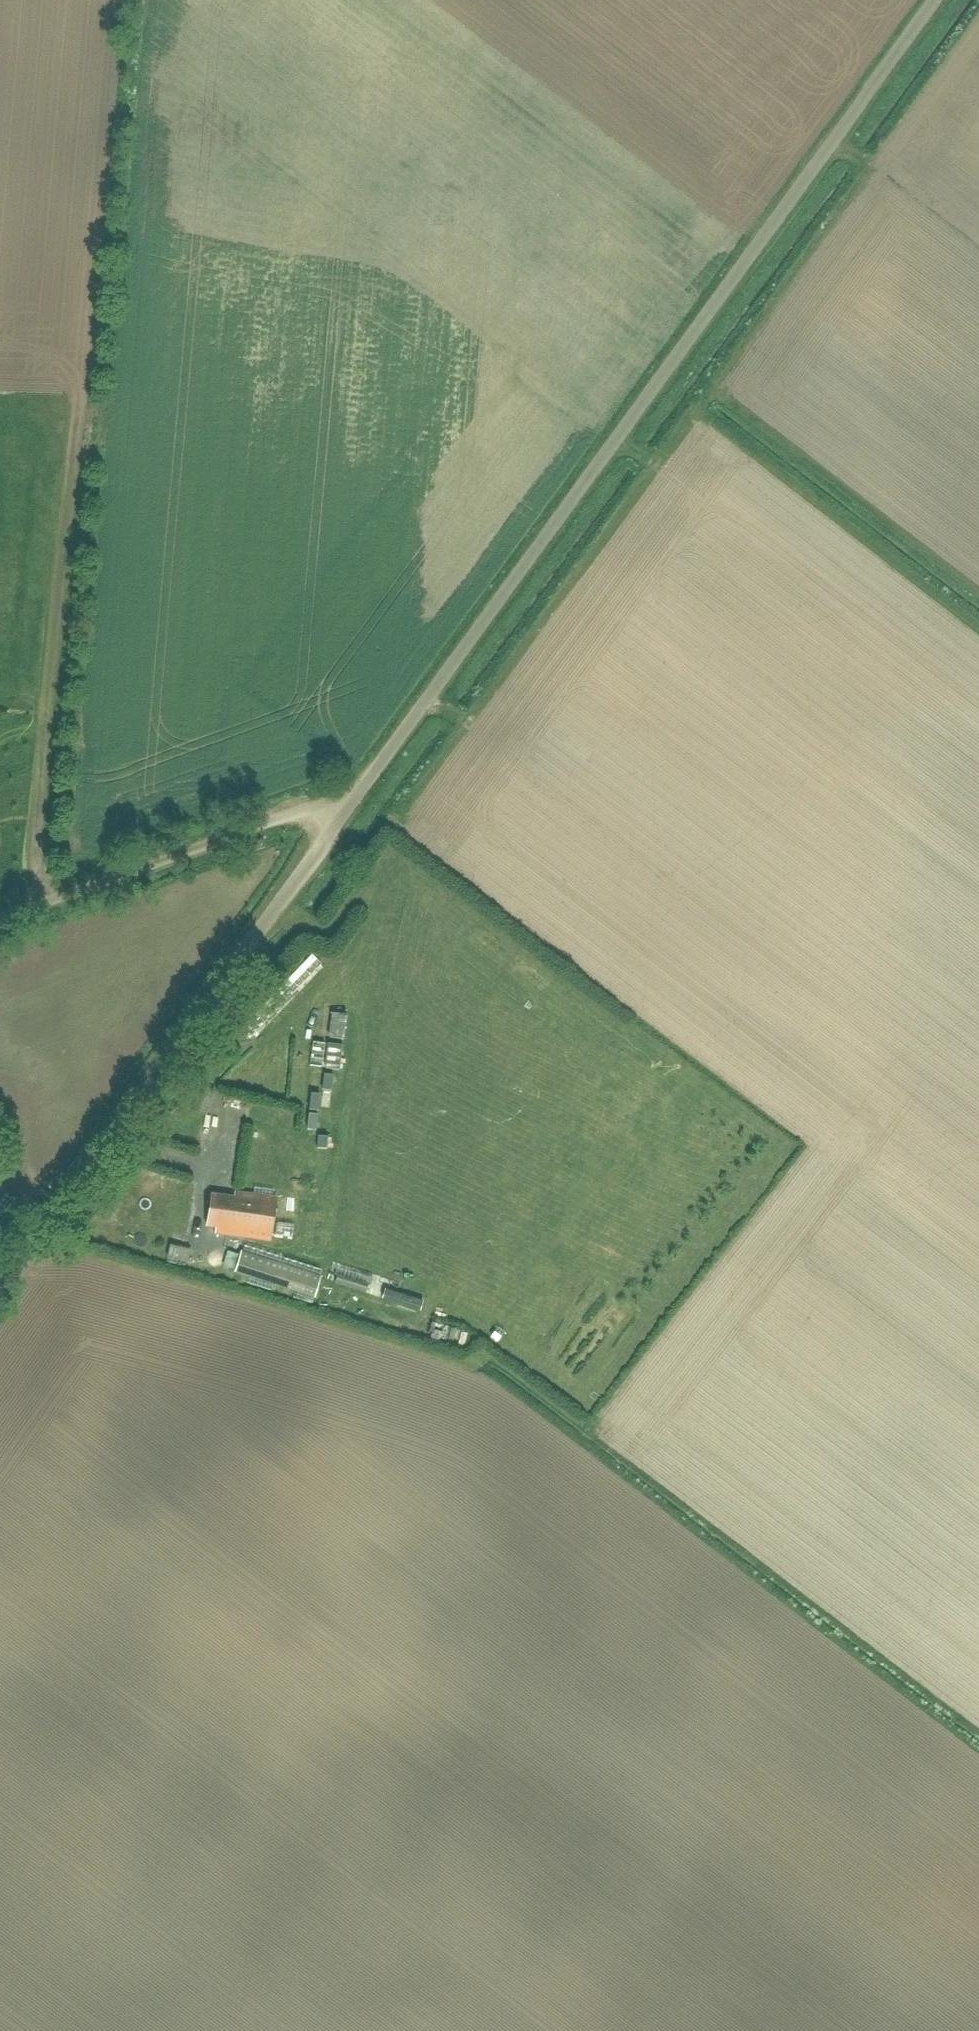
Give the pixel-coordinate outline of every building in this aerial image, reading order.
[(215,1202),(211,1235),(281,1243),(285,1204),(243,1199),(242,1206),(215,1202)] [(320,1271),(265,1253),(258,1274),(313,1292),(320,1271)]
